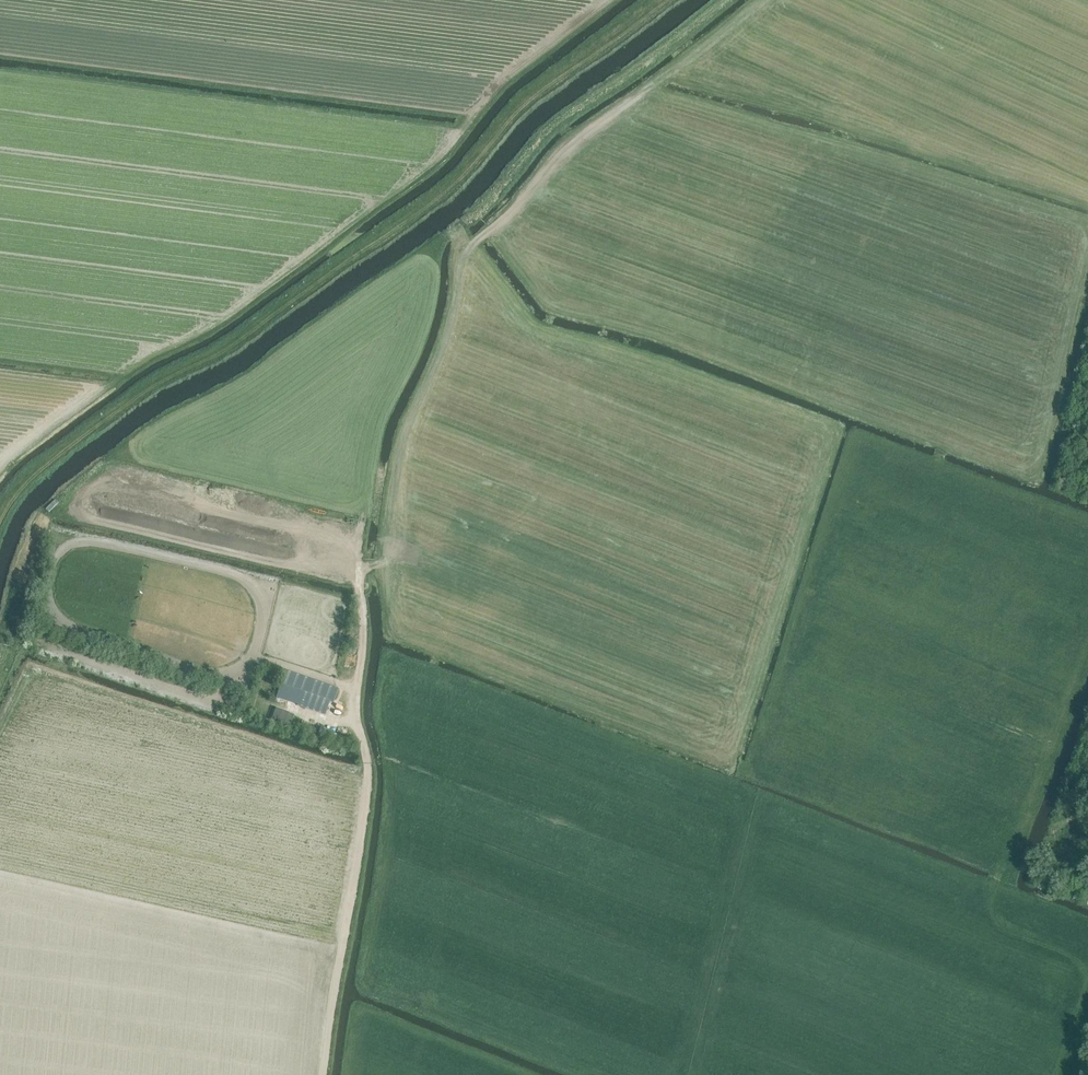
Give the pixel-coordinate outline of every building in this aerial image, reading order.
[(276,698),(297,705),(296,707),(302,709),(303,707),(324,715),(327,708),(330,698),(334,699),(337,690),(285,671),(276,698)]
